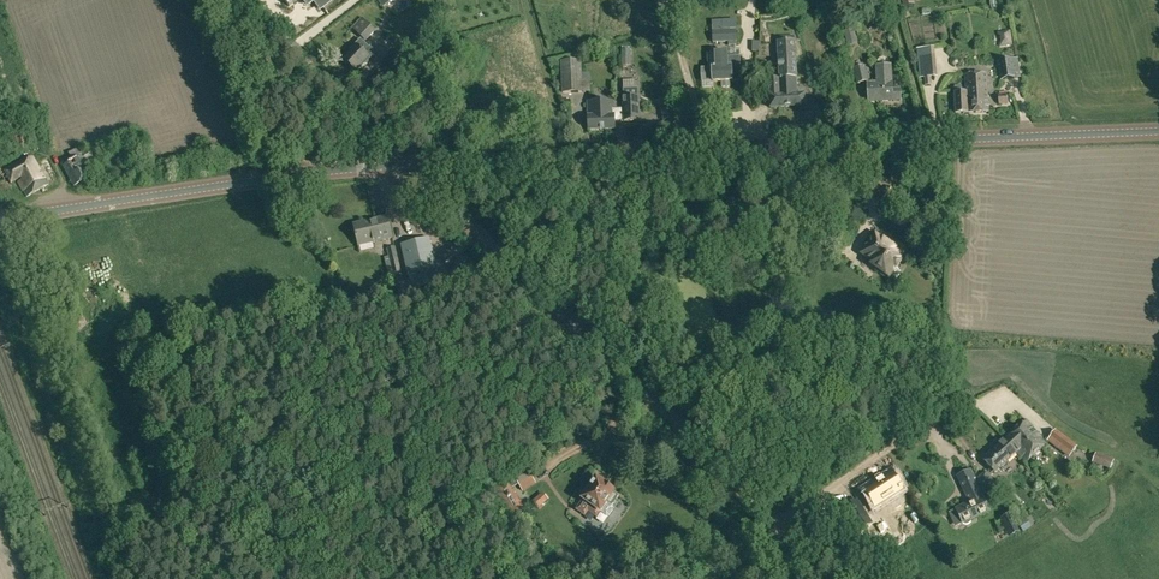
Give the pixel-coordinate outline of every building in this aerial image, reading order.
[(286,9),(297,0),(280,0),(286,9)] [(306,8),(311,4),(316,10),(326,3),(324,0),(300,0),(306,8)] [(338,7),(354,14),(360,0),(341,0),(338,7)] [(400,12),(406,8),(404,5),(411,0),(395,0),(393,1),(400,12)] [(351,28),(366,42),(376,30),(362,17),(351,28)] [(729,41),(730,44),(735,44),(735,41),(735,24),(726,25),(727,30),(713,31),(714,41),(729,41)] [(849,45),(857,43),(852,28),(844,31),(849,45)] [(998,43),(999,47),(1012,46),(1010,30),(997,31),(997,36),(999,36),(1000,43),(998,43)] [(344,60),(356,72),(376,51),(371,46),(370,48),(363,41),(358,46),(356,44),(350,50),(352,52),(344,60)] [(770,78),(771,107),(805,105),(804,94),(797,95),(797,77),(795,41),(777,42),(779,77),(770,78)] [(722,82),(722,86),(730,86),(729,81),(732,81),(732,78),(742,77),(741,66),(728,67),(727,46),(714,46),(715,68),(702,69),(703,81),(714,80),(714,82),(722,82)] [(629,57),(629,49),(621,49),(621,57),(629,57)] [(917,56),(919,78),(938,76),(936,54),(917,56)] [(998,61),(1001,80),(1021,77),(1018,58),(998,61)] [(561,61),(562,93),(583,92),(582,60),(561,61)] [(868,83),(869,102),(901,100),(900,89),(894,90),(893,65),(877,66),(877,83),(868,83)] [(853,69),(857,83),(869,80),(865,66),(853,69)] [(989,111),(988,85),(987,73),(965,74),(967,86),(967,92),(968,112),(989,111)] [(955,93),(956,113),(968,112),(967,92),(963,92),(962,87),(955,87),(955,93)] [(615,109),(615,119),(624,119),(624,121),(639,121),(638,88),(623,89),(624,98),(624,109),(615,109)] [(998,94),(999,104),(1009,103),(1007,90),(999,91),(1000,94),(998,94)] [(660,99),(664,120),(677,118),(674,97),(660,99)] [(1023,101),(1028,123),(1035,121),(1030,99),(1023,101)] [(588,101),(589,131),(615,130),(615,119),(615,109),(614,100),(588,101)] [(14,135),(17,145),(27,141),(23,132),(14,135)] [(62,165),(73,186),(92,176),(88,168),(96,164),(90,153),(84,156),(80,147),(68,153),(72,160),(62,165)] [(17,180),(27,196),(48,185),(32,157),(5,173),(11,183),(17,180)] [(874,199),(889,211),(899,196),(896,194),(899,189),(894,186),(891,190),(884,184),(880,190),(874,199)] [(354,225),(359,246),(392,238),(387,217),(354,225)] [(887,279),(893,283),(901,272),(896,269),(908,255),(876,233),(873,230),(863,244),(866,245),(860,254),(871,262),(869,265),(887,279)] [(413,296),(415,302),(427,299),(427,301),(441,298),(438,284),(441,284),(460,279),(467,286),(481,272),(455,247),(441,261),(435,262),(430,238),(401,245),(412,289),(398,293),(399,299),(413,296)] [(388,248),(393,273),(400,271),(395,247),(388,248)] [(1018,453),(1025,461),(1046,442),(1027,421),(1006,439),(1018,453)] [(1069,459),(1077,448),(1055,432),(1047,443),(1069,459)] [(982,458),(996,473),(1018,453),(1006,439),(996,448),(995,447),(982,458)] [(1093,462),(1111,469),(1114,460),(1096,453),(1093,462)] [(497,486),(512,517),(526,510),(517,493),(515,494),(512,488),(519,485),(523,491),(537,484),(528,468),(514,476),(515,477),(508,481),(497,486)] [(949,512),(956,527),(964,523),(965,524),(966,524),(967,524),(968,524),(969,524),(970,523),(971,522),(971,521),(971,520),(990,511),(983,496),(982,497),(970,470),(958,476),(970,502),(956,509),(949,512)] [(977,478),(984,493),(996,487),(989,472),(977,478)] [(890,473),(866,488),(876,504),(900,489),(890,473)] [(600,511),(607,517),(614,508),(610,505),(613,504),(617,499),(616,496),(613,493),(614,493),(597,481),(576,510),(585,517),(589,511),(597,516),(600,511)] [(532,501),(538,508),(549,499),(543,491),(532,501)] [(551,517),(558,511),(554,506),(547,512),(551,517)] [(860,531),(872,523),(865,513),(853,521),(860,531)] [(1010,515),(1002,519),(1010,535),(1018,531),(1010,515)] [(1019,523),(1023,531),(1031,526),(1027,518),(1019,523)]
